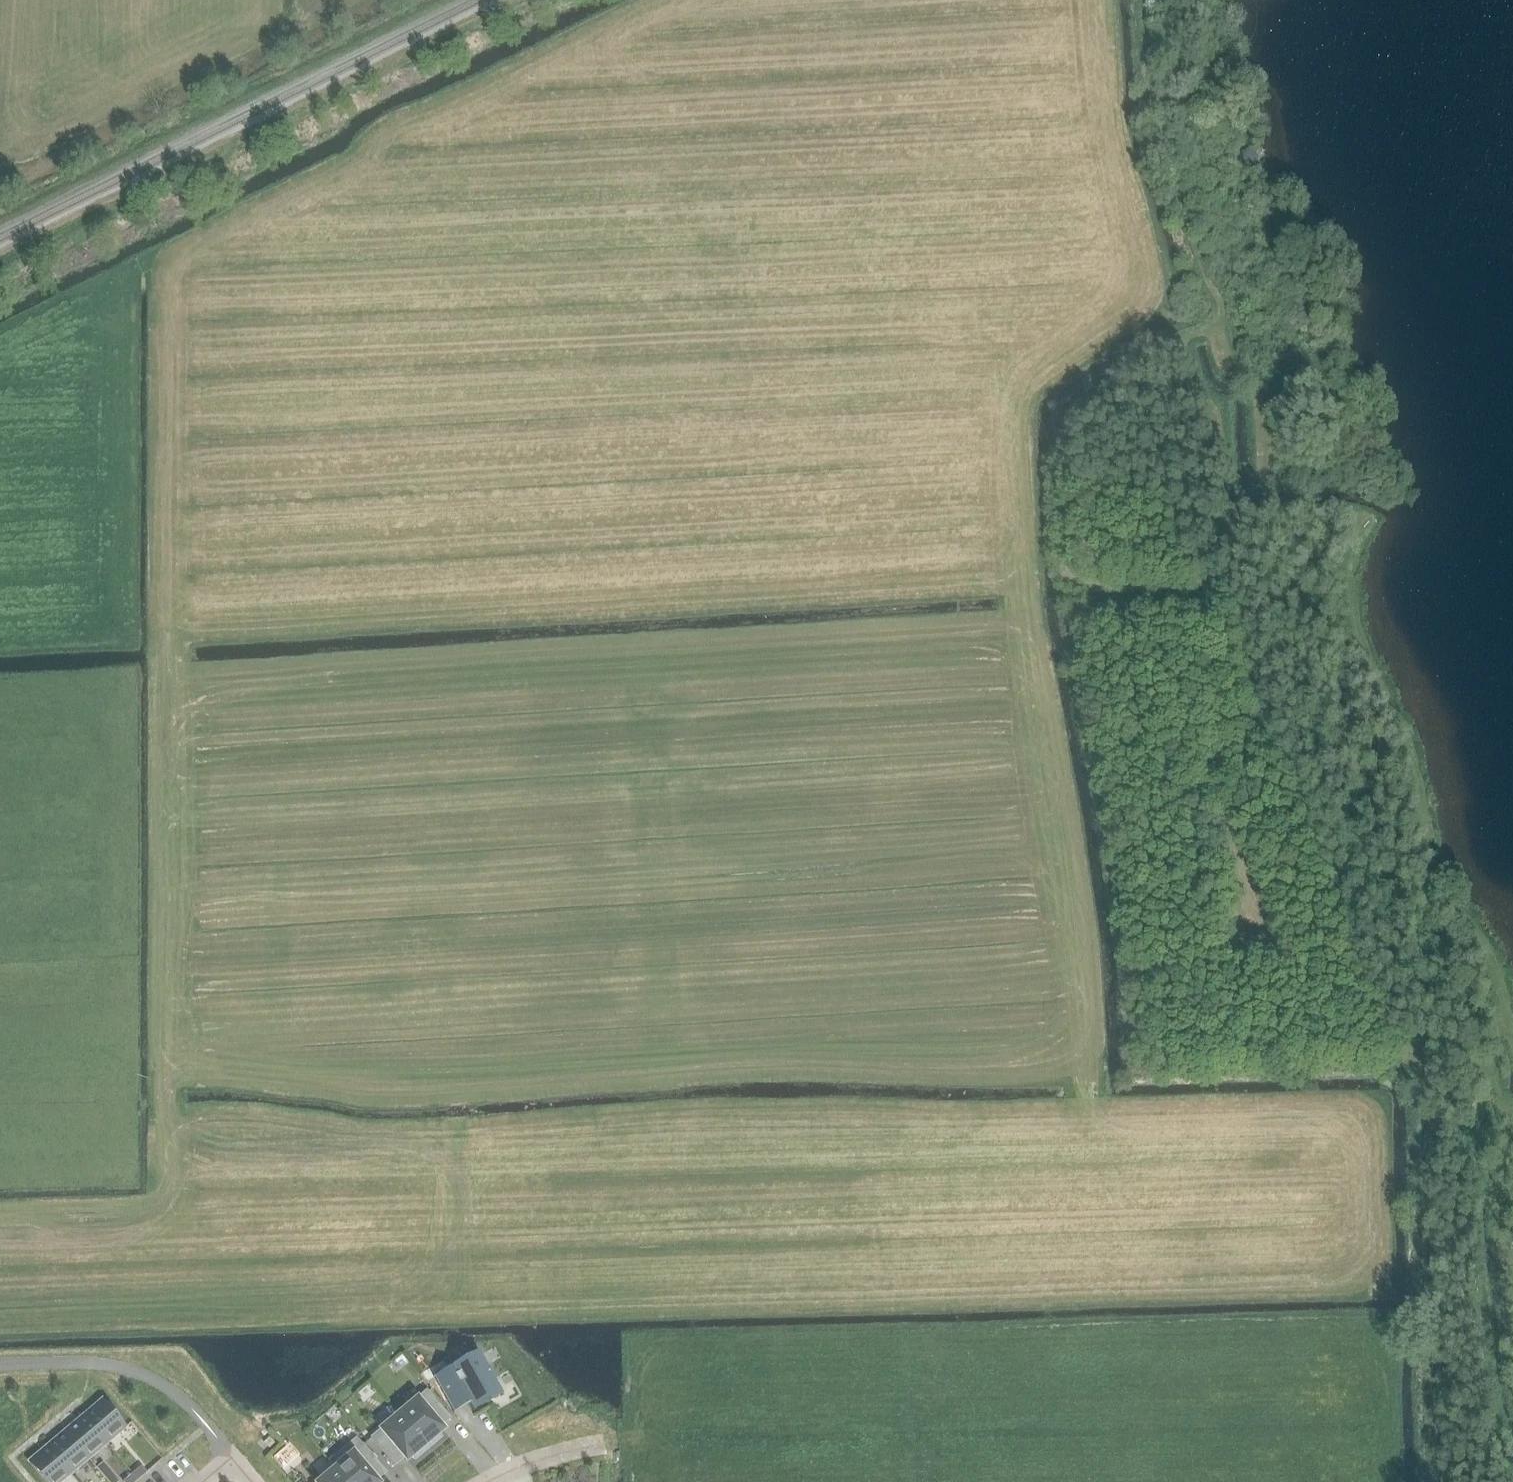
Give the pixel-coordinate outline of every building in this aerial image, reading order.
[(471,1399),(480,1416),(510,1400),(485,1356),(441,1380),(457,1407),(471,1399)] [(426,1391),(399,1414),(429,1450),(429,1449),(428,1449),(442,1437),(438,1434),(443,1430),(437,1422),(445,1414),(449,1419),(450,1418),(426,1391)] [(107,1443),(126,1427),(103,1400),(84,1416),(107,1443)] [(428,1450),(429,1450),(399,1414),(371,1438),(394,1465),(395,1465),(391,1460),(400,1453),(406,1461),(411,1457),(414,1461),(427,1449),(428,1450)] [(66,1431),(89,1459),(107,1443),(84,1416),(66,1431)] [(71,1474),(89,1459),(66,1431),(48,1446),(71,1474)] [(334,1469),(335,1469),(346,1481),(377,1481),(372,1476),(381,1469),(385,1473),(386,1473),(356,1437),(328,1461),(334,1469)] [(29,1462),(45,1481),(61,1481),(71,1474),(48,1446),(29,1462)] [(147,1472),(141,1466),(132,1474),(138,1480),(147,1472)] [(335,1469),(334,1469),(319,1481),(346,1481),(335,1469)] [(123,1481),(135,1481),(138,1480),(132,1474),(123,1481)]
